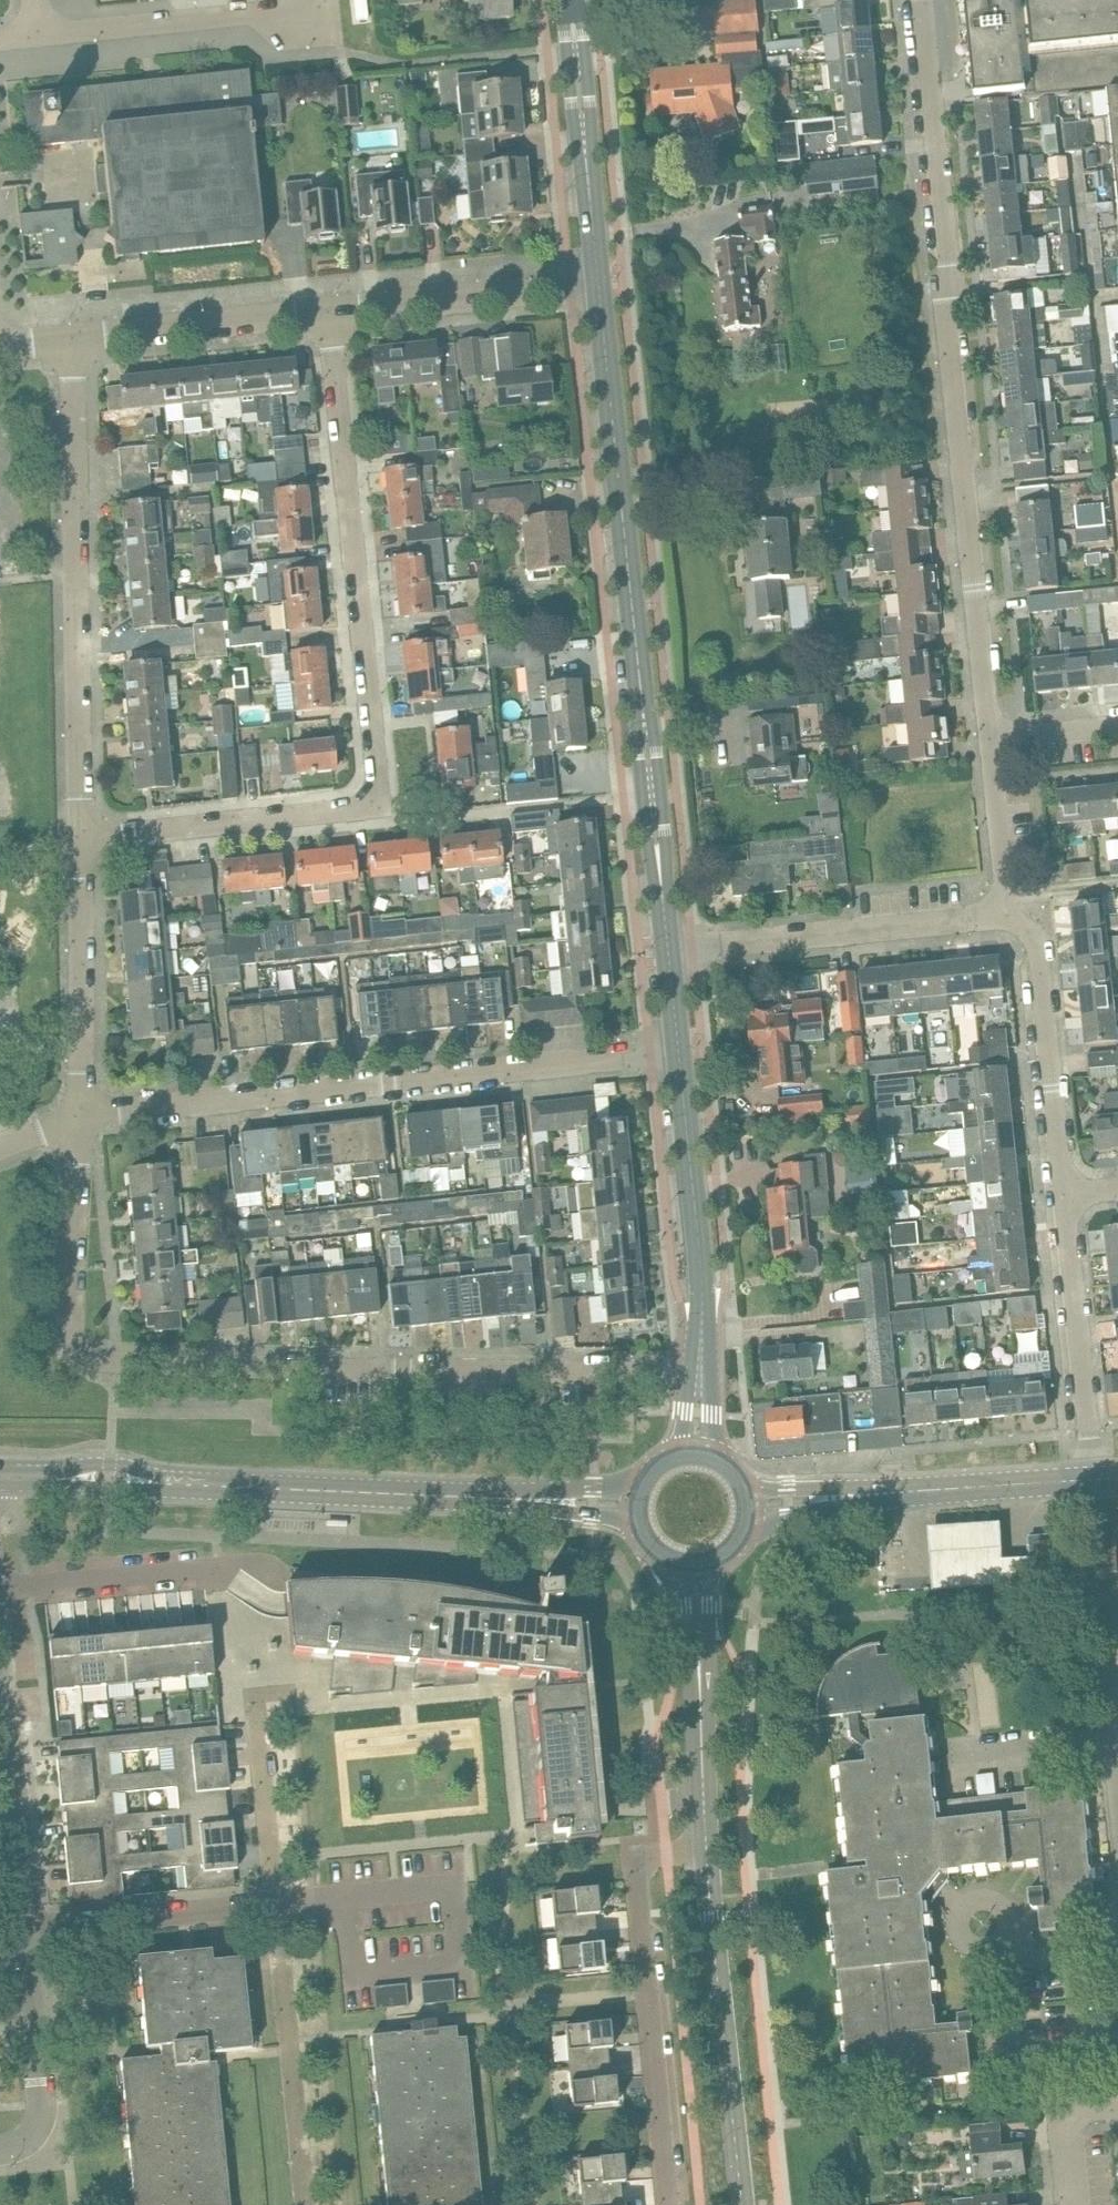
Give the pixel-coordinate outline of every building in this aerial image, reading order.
[(438,7),(463,4),(465,22),(510,17),(509,0),(438,0),(438,7)] [(712,68),(714,84),(724,83),(725,95),(728,95),(764,92),(761,54),(758,54),(756,36),(759,36),(756,0),(736,0),(715,2),(721,67),(712,68)] [(766,14),(798,11),(797,0),(764,0),(766,14)] [(871,30),(869,3),(839,6),(838,0),(803,0),(804,10),(837,7),(840,34),(871,30)] [(1117,90),(1117,0),(969,0),(968,0),(965,0),(975,96),(1022,92),(1023,100),(1070,95),(1117,90)] [(826,49),(828,63),(874,57),(873,46),(877,46),(876,31),(871,31),(871,30),(840,34),(841,47),(826,49)] [(804,50),(803,39),(768,43),(769,53),(804,50)] [(877,85),(874,57),(828,63),(831,90),(845,88),(877,85)] [(714,84),(712,68),(654,73),(656,96),(649,97),(650,113),(658,113),(658,114),(698,110),(707,138),(739,126),(728,95),(725,95),(724,83),(714,84)] [(427,89),(425,71),(409,73),(411,91),(427,89)] [(460,115),(524,109),(522,93),(518,93),(517,83),(487,86),(486,72),(456,75),(460,115)] [(247,73),(81,90),(27,96),(32,145),(12,147),(12,148),(76,141),(102,139),(105,165),(95,166),(95,168),(97,168),(99,192),(98,193),(98,194),(108,193),(111,230),(104,239),(113,246),(115,260),(117,260),(117,257),(126,256),(127,261),(139,260),(139,255),(261,242),(261,244),(263,244),(262,237),(267,236),(264,215),(260,216),(252,138),(254,138),(253,128),(281,126),(278,94),(249,97),(247,73)] [(779,94),(791,93),(789,74),(777,75),(779,94)] [(877,85),(845,88),(848,117),(880,113),(877,85)] [(335,89),(339,126),(359,125),(355,87),(335,89)] [(1117,120),(1117,90),(1070,95),(1073,124),(1117,120)] [(1043,127),(1056,126),(1054,99),(1040,101),(1043,127)] [(979,133),(1011,129),(1008,103),(1001,104),(1000,102),(976,105),(979,133)] [(524,109),(460,115),(460,116),(476,115),(478,139),(463,140),(464,155),(494,152),(492,139),(522,136),(521,126),(525,125),(524,109)] [(801,122),(818,120),(817,109),(800,110),(801,122)] [(880,113),(848,117),(835,118),(838,146),(883,142),(880,113)] [(1073,124),(1063,125),(1065,153),(1082,151),(1108,148),(1117,147),(1117,120),(1073,124)] [(804,159),(801,123),(779,125),(782,161),(804,159)] [(1056,126),(1043,127),(1046,155),(1059,153),(1056,126)] [(1011,129),(979,133),(982,160),(1014,157),(1011,129)] [(1082,151),(1085,181),(1096,180),(1098,180),(1111,178),(1117,178),(1117,147),(1108,148),(1082,151)] [(494,152),(464,155),(468,194),(532,188),(530,172),(526,172),(525,162),(495,165),(494,152)] [(875,184),(872,154),(809,160),(812,191),(875,184)] [(1028,156),(1014,157),(982,160),(985,187),(1016,184),(1030,183),(1028,156)] [(1056,181),(1065,180),(1063,157),(1048,159),(1050,180),(1056,180),(1056,181)] [(431,159),(416,160),(417,179),(433,178),(431,159)] [(408,227),(403,171),(355,176),(359,218),(374,217),(376,230),(389,229),(389,233),(405,232),(405,227),(408,227)] [(1096,180),(1097,192),(1098,206),(1114,204),(1117,204),(1117,178),(1111,178),(1098,180),(1096,180)] [(1065,180),(1056,181),(1059,208),(1068,207),(1065,180)] [(312,196),(311,181),(284,183),(288,226),(303,224),(305,237),(318,236),(318,241),(334,239),(334,235),(338,234),(334,194),(312,196)] [(1016,184),(985,187),(988,215),(1019,212),(1016,184)] [(533,204),(532,188),(468,194),(471,221),(489,219),(490,223),(506,222),(505,217),(530,215),(529,205),(533,204)] [(1097,192),(1087,193),(1088,208),(1098,208),(1098,206),(1097,192)] [(434,224),(432,198),(417,199),(420,226),(434,224)] [(1098,206),(1098,208),(1100,221),(1101,234),(1117,233),(1117,232),(1117,204),(1114,204),(1098,206)] [(771,207),(761,208),(739,210),(741,228),(742,228),(744,238),(716,241),(726,331),(753,328),(745,258),(755,257),(753,243),(775,240),(771,207)] [(1068,207),(1059,208),(1062,236),(1071,235),(1068,207)] [(1098,208),(1088,208),(1089,222),(1100,221),(1098,208)] [(72,211),(19,216),(21,238),(41,236),(44,264),(75,261),(75,264),(77,264),(76,250),(84,240),(74,233),(72,211)] [(1019,212),(988,215),(990,242),(1033,238),(1032,225),(1021,226),(1019,212)] [(1100,221),(1089,222),(1091,235),(1101,234),(1100,221)] [(1101,234),(1102,249),(1104,262),(1117,261),(1117,232),(1117,233),(1101,234)] [(1101,234),(1091,235),(1092,250),(1102,249),(1101,234)] [(1071,235),(1062,236),(1066,274),(1075,273),(1071,235)] [(1033,238),(990,242),(994,271),(1003,270),(1004,281),(1026,278),(1025,268),(1036,267),(1033,238)] [(1102,249),(1092,250),(1093,263),(1104,262),(1102,249)] [(1104,262),(1105,276),(1106,289),(1117,288),(1117,261),(1104,262)] [(1104,262),(1093,263),(1095,277),(1105,276),(1104,262)] [(1105,276),(1095,277),(1096,290),(1106,289),(1105,276)] [(999,325),(1031,322),(1046,320),(1045,307),(1029,308),(1028,294),(996,297),(996,298),(992,299),(993,314),(998,313),(999,325)] [(1082,302),(1060,304),(1061,305),(1062,318),(1073,317),(1084,316),(1082,302)] [(1108,307),(1110,321),(1111,335),(1117,334),(1117,306),(1108,307)] [(1108,307),(1099,308),(1100,322),(1110,321),(1108,307)] [(1110,321),(1100,322),(1101,336),(1111,335),(1110,321)] [(1034,350),(1031,322),(999,325),(1002,353),(1034,350)] [(1092,326),(1074,328),(1076,345),(1081,345),(1094,344),(1092,326)] [(1111,335),(1101,336),(1103,349),(1113,348),(1111,335)] [(515,405),(550,401),(547,372),(540,373),(539,371),(535,372),(535,374),(528,375),(524,336),(462,343),(465,368),(482,366),(483,380),(496,379),(499,410),(514,413),(515,405)] [(436,365),(434,346),(431,346),(431,342),(417,344),(417,348),(403,349),(407,384),(439,381),(442,414),(446,414),(447,420),(461,419),(455,365),(439,367),(438,365),(436,365)] [(1094,344),(1081,345),(1084,372),(1096,371),(1094,344)] [(1113,348),(1103,349),(1104,363),(1114,362),(1113,348)] [(407,384),(403,349),(372,352),(376,388),(377,387),(379,405),(394,404),(393,385),(407,384)] [(1034,350),(1002,353),(1005,381),(1037,377),(1057,375),(1055,360),(1035,362),(1034,350)] [(270,422),(272,438),(285,437),(280,395),(297,393),(294,360),(265,363),(270,422)] [(1114,362),(1104,363),(1106,377),(1115,376),(1114,363),(1114,362)] [(265,363),(236,366),(239,398),(255,397),(258,424),(270,422),(265,363)] [(1107,391),(1107,392),(1117,391),(1117,363),(1114,363),(1115,376),(1117,390),(1107,391)] [(236,366),(207,369),(212,419),(241,417),(239,398),(236,366)] [(207,369),(178,373),(182,404),(184,420),(198,419),(200,430),(213,429),(212,419),(207,369)] [(1084,372),(1068,374),(1069,385),(1098,382),(1096,371),(1084,372)] [(182,404),(178,373),(150,375),(153,407),(154,414),(156,432),(156,436),(169,434),(166,406),(182,404)] [(153,407),(150,375),(120,379),(121,386),(106,388),(108,412),(153,407)] [(1115,376),(1106,377),(1107,391),(1117,390),(1115,376)] [(1039,404),(1037,377),(1005,381),(1008,408),(1039,404)] [(1107,392),(1110,420),(1117,419),(1117,391),(1107,392)] [(166,406),(168,422),(184,420),(182,404),(166,406)] [(1042,431),(1039,404),(1008,408),(1011,436),(1042,431)] [(156,432),(154,414),(141,416),(143,433),(156,432)] [(1094,416),(1073,418),(1074,428),(1095,426),(1094,416)] [(1110,420),(1112,448),(1117,447),(1117,419),(1110,420)] [(1065,429),(1042,431),(1011,436),(1014,464),(1023,463),(1025,480),(1047,478),(1045,461),(1044,445),(1067,442),(1065,429)] [(303,449),(302,435),(285,437),(272,438),(274,452),(303,449)] [(405,453),(407,453),(405,435),(381,438),(383,456),(405,454),(405,453)] [(157,444),(148,445),(149,460),(149,464),(159,463),(157,444)] [(119,463),(149,460),(148,445),(118,448),(119,463)] [(304,463),(303,449),(274,452),(275,466),(304,463)] [(405,453),(405,454),(406,469),(384,471),(387,500),(424,496),(436,494),(434,481),(435,481),(433,466),(439,465),(438,450),(407,453),(405,453)] [(1079,455),(1081,470),(1094,469),(1092,454),(1079,455)] [(149,464),(149,460),(119,463),(121,476),(150,474),(149,464)] [(304,463),(275,466),(277,482),(295,480),(306,479),(304,463)] [(217,466),(218,470),(219,481),(230,480),(229,465),(217,466)] [(889,509),(929,504),(927,481),(904,483),(903,469),(922,467),(922,466),(861,472),(862,489),(886,486),(889,509)] [(844,469),(823,472),(825,484),(846,481),(844,469)] [(219,481),(218,470),(205,471),(206,483),(219,481)] [(460,492),(470,491),(468,473),(458,474),(460,492)] [(150,474),(121,476),(122,491),(151,488),(150,474)] [(757,502),(770,501),(784,499),(821,495),(819,475),(755,482),(757,502)] [(277,482),(260,484),(256,484),(260,522),(310,518),(307,489),(296,490),(295,480),(277,482)] [(1021,534),(1053,531),(1050,503),(1048,486),(1025,488),(1027,506),(1018,506),(1021,534)] [(529,573),(551,571),(551,569),(567,567),(562,517),(539,519),(536,488),(472,495),(473,513),(506,509),(508,525),(522,523),(522,525),(524,525),(529,573)] [(470,491),(460,492),(462,512),(472,511),(470,491)] [(1093,493),(1093,501),(1103,500),(1102,492),(1093,493)] [(425,511),(424,496),(387,500),(390,529),(405,528),(406,542),(441,539),(440,523),(422,525),(421,512),(425,511)] [(210,514),(208,497),(188,499),(189,515),(210,514)] [(770,501),(772,521),(748,524),(748,525),(751,524),(753,547),(750,547),(754,582),(757,582),(761,619),(780,617),(777,581),(777,580),(777,574),(792,572),(784,499),(770,501)] [(126,537),(160,534),(158,518),(162,518),(161,502),(123,506),(126,537)] [(929,504),(889,509),(891,531),(870,534),(873,554),(911,550),(909,531),(932,529),(929,504)] [(1076,528),(1105,526),(1103,504),(1074,507),(1076,528)] [(229,507),(215,509),(216,527),(231,525),(229,507)] [(310,518),(260,522),(249,523),(251,539),(280,536),(282,550),(313,547),(310,518)] [(1105,526),(1076,528),(1078,542),(1107,540),(1105,526)] [(1056,558),(1053,531),(1021,534),(1024,561),(1056,558)] [(160,534),(126,537),(129,568),(167,564),(165,549),(161,550),(160,534)] [(839,536),(829,546),(839,555),(848,546),(839,536)] [(441,539),(406,542),(408,558),(393,559),(396,588),(432,584),(431,569),(427,570),(425,556),(439,554),(443,554),(441,539)] [(194,562),(214,559),(213,546),(193,548),(194,562)] [(911,550),(873,554),(875,574),(896,572),(898,594),(938,590),(936,566),(913,568),(911,550)] [(224,566),(250,563),(249,552),(223,554),(224,566)] [(1100,554),(1087,555),(1088,565),(1101,564),(1100,554)] [(832,600),(848,599),(846,570),(852,570),(851,556),(828,558),(831,583),(832,600)] [(1056,558),(1024,561),(1027,590),(1059,587),(1056,558)] [(214,559),(194,562),(196,579),(216,577),(214,559)] [(282,602),(318,599),(315,571),(298,572),(296,559),(267,562),(270,593),(281,592),(282,602)] [(250,563),(224,566),(225,581),(251,579),(250,563)] [(167,564),(129,568),(132,598),(166,595),(164,579),(168,579),(167,564)] [(434,599),(432,584),(396,588),(399,618),(447,613),(445,598),(434,599)] [(1085,605),(1099,604),(1117,602),(1117,588),(1083,591),(1085,605)] [(938,590),(898,594),(900,617),(880,620),(882,639),(882,640),(916,636),(939,634),(939,633),(920,635),(918,616),(941,614),(938,590)] [(1085,605),(1083,591),(1056,595),(1057,608),(1085,605)] [(167,611),(166,595),(132,598),(135,630),(173,626),(171,611),(167,611)] [(1057,608),(1056,595),(1028,598),(1029,611),(1057,608)] [(321,629),(318,599),(282,602),(284,617),(289,616),(290,632),(321,629)] [(1088,637),(1103,636),(1099,604),(1085,605),(1088,637)] [(457,626),(457,627),(485,625),(483,608),(449,611),(451,627),(457,626)] [(192,642),(224,639),(222,623),(190,626),(192,642)] [(457,626),(451,627),(416,631),(418,644),(402,645),(405,673),(444,669),(443,657),(451,656),(449,641),(458,640),(457,627),(457,626)] [(260,644),(285,642),(284,632),(259,634),(259,627),(227,630),(228,647),(260,644)] [(1088,637),(1093,687),(1117,685),(1117,654),(1108,655),(1106,635),(1103,636),(1088,637)] [(882,640),(882,639),(878,639),(880,660),(901,658),(903,680),(943,676),(941,652),(918,654),(916,636),(882,640)] [(1076,658),(1062,659),(1065,690),(1093,687),(1088,637),(1074,638),(1076,658)] [(224,639),(192,642),(193,659),(225,656),(224,639)] [(549,719),(583,716),(579,683),(546,686),(542,640),(514,643),(516,660),(526,659),(530,700),(547,698),(549,719)] [(286,655),(285,642),(260,644),(262,657),(286,655)] [(290,683),(326,680),(323,650),(292,654),(293,668),(289,669),(290,683)] [(1065,690),(1062,659),(1034,662),(1037,693),(1065,690)] [(128,699),(161,695),(159,679),(164,679),(162,663),(124,667),(128,699)] [(234,688),(248,687),(246,668),(233,669),(234,688)] [(452,668),(444,669),(405,673),(408,704),(432,701),(433,714),(457,711),(492,708),(490,693),(455,697),(452,668)] [(836,668),(826,670),(827,684),(842,682),(841,672),(836,668)] [(797,687),(826,685),(825,672),(796,674),(797,687)] [(943,676),(903,680),(906,703),(885,705),(887,726),(907,724),(907,723),(924,722),(924,721),(922,702),(945,700),(943,676)] [(329,708),(326,680),(290,683),(292,697),(296,697),(297,712),(329,708)] [(248,687),(234,688),(236,707),(250,706),(248,687)] [(827,705),(826,688),(796,690),(797,707),(827,705)] [(844,689),(831,690),(832,704),(841,704),(845,699),(844,689)] [(162,711),(161,695),(128,699),(131,730),(169,726),(167,710),(162,711)] [(211,721),(230,719),(229,706),(210,708),(211,721)] [(457,711),(433,714),(435,725),(458,723),(457,711)] [(270,725),(294,723),(293,712),(269,714),(270,725)] [(583,716),(549,719),(551,741),(532,742),(536,783),(505,786),(507,804),(558,799),(552,752),(586,748),(583,716)] [(754,786),(776,784),(807,781),(805,757),(794,758),(790,718),(753,722),(755,740),(763,740),(765,761),(752,763),(754,786)] [(907,723),(907,724),(910,746),(888,748),(884,752),(886,764),(948,758),(947,757),(929,759),(927,745),(950,743),(947,718),(924,721),(924,722),(907,723)] [(231,730),(230,719),(211,721),(212,732),(231,730)] [(170,740),(169,726),(131,730),(134,760),(167,756),(165,741),(170,740)] [(439,761),(497,755),(495,738),(485,739),(486,744),(469,746),(467,730),(436,733),(439,761)] [(283,775),(297,774),(310,773),(310,775),(314,774),(314,772),(335,770),(332,741),(294,745),(295,746),(280,748),(283,775)] [(242,777),(257,775),(253,742),(238,744),(242,777)] [(850,766),(849,749),(834,750),(836,768),(850,766)] [(218,751),(222,801),(237,799),(233,750),(218,751)] [(498,771),(497,755),(439,761),(442,791),(474,787),(472,774),(498,771)] [(167,756),(134,760),(137,791),(174,787),(173,772),(168,773),(167,756)] [(500,785),(499,775),(490,776),(491,786),(500,785)] [(1117,818),(1115,787),(1088,790),(1091,821),(1117,818)] [(1091,821),(1088,790),(1060,793),(1064,839),(1093,836),(1091,821)] [(839,794),(820,796),(822,817),(824,837),(843,835),(839,794)] [(590,849),(596,849),(594,822),(560,826),(559,810),(510,815),(512,833),(556,829),(558,855),(585,852),(586,855),(591,854),(590,849)] [(503,876),(501,865),(498,833),(469,836),(474,879),(503,876)] [(848,885),(846,863),(843,835),(824,837),(769,842),(747,845),(749,861),(730,863),(734,897),(788,891),(784,859),(826,855),(830,887),(848,885)] [(474,879),(469,836),(440,839),(443,871),(458,870),(459,880),(474,879)] [(425,841),(397,844),(401,875),(429,872),(425,841)] [(401,875),(397,844),(367,847),(370,879),(401,875)] [(515,860),(528,858),(527,844),(513,846),(515,860)] [(353,848),(325,851),(328,883),(330,899),(344,898),(342,881),(356,880),(353,848)] [(585,852),(558,855),(561,884),(599,880),(596,849),(590,849),(591,854),(586,855),(585,852)] [(328,883),(325,851),(294,855),(298,886),(311,885),(328,883)] [(280,856),(252,859),(256,898),(258,911),(271,910),(269,889),(283,888),(280,856)] [(528,858),(515,860),(516,875),(530,873),(528,858)] [(256,898),(252,859),(222,862),(225,894),(240,892),(240,900),(256,898)] [(186,897),(183,868),(168,869),(167,861),(149,863),(153,893),(119,896),(121,914),(117,915),(119,927),(123,926),(164,922),(162,901),(171,900),(171,898),(186,897)] [(1097,877),(1096,863),(1067,866),(1068,880),(1097,877)] [(210,865),(196,866),(199,895),(213,894),(210,865)] [(199,895),(196,866),(183,868),(186,897),(199,895)] [(599,880),(561,884),(564,912),(592,909),(592,911),(596,911),(596,906),(602,905),(599,880)] [(311,885),(313,901),(330,899),(328,883),(311,885)] [(198,918),(212,916),(210,898),(196,899),(198,918)] [(515,917),(528,915),(527,901),(513,902),(514,910),(515,917)] [(1104,914),(1103,902),(1072,905),(1074,933),(1106,930),(1117,929),(1117,913),(1104,914)] [(605,936),(602,905),(596,906),(596,911),(592,911),(592,909),(564,912),(567,940),(605,936)] [(515,917),(514,910),(478,914),(478,915),(479,929),(493,927),(515,925),(515,917)] [(371,941),(369,922),(368,914),(349,916),(352,943),(369,941),(371,941)] [(479,929),(478,915),(442,919),(444,933),(458,931),(475,929),(479,929)] [(530,930),(528,915),(515,917),(515,925),(516,931),(530,930)] [(214,936),(212,916),(198,918),(200,938),(214,936)] [(309,947),(335,945),(334,935),(308,938),(306,920),(296,921),(299,948),(309,947)] [(274,931),(260,933),(262,952),(273,951),(291,949),(299,948),(296,921),(274,923),(274,931)] [(385,921),(369,922),(371,941),(387,939),(385,921)] [(164,922),(123,926),(124,943),(120,943),(121,955),(126,955),(167,951),(164,922)] [(493,927),(479,929),(475,929),(476,939),(492,937),(492,943),(495,942),(493,927)] [(475,929),(458,931),(459,941),(476,939),(475,929)] [(1106,930),(1074,933),(1077,960),(1109,957),(1117,956),(1117,937),(1107,938),(1106,930)] [(458,931),(444,933),(440,933),(441,943),(459,941),(458,931)] [(262,952),(260,933),(224,937),(226,956),(238,955),(256,953),(262,952)] [(441,943),(440,933),(422,935),(423,945),(441,943)] [(423,945),(422,935),(404,937),(405,946),(423,945)] [(608,961),(605,936),(567,940),(570,968),(598,965),(598,968),(603,967),(602,962),(608,961)] [(405,946),(404,937),(387,939),(388,948),(405,946)] [(369,941),(370,950),(388,948),(387,939),(371,941),(369,941)] [(340,954),(370,950),(369,941),(352,943),(339,944),(340,954)] [(339,944),(335,945),(309,947),(310,959),(340,955),(339,944)] [(309,947),(299,948),(291,949),(292,960),(310,959),(309,947)] [(291,949),(273,951),(275,962),(292,960),(291,949)] [(167,951),(126,955),(127,971),(123,972),(124,984),(128,983),(128,982),(169,978),(167,951)] [(273,951),(262,952),(256,953),(257,964),(275,962),(273,951)] [(256,953),(238,955),(239,966),(257,964),(256,953)] [(238,955),(226,956),(220,957),(223,990),(242,988),(239,966),(238,955)] [(223,990),(220,957),(209,958),(213,991),(223,990)] [(1109,957),(1077,960),(1080,988),(1112,984),(1109,957)] [(1000,958),(971,961),(975,993),(976,1007),(990,1006),(989,998),(1004,996),(1000,958)] [(516,974),(530,972),(528,959),(515,960),(516,974)] [(570,968),(573,996),(582,996),(611,993),(608,961),(602,962),(603,967),(598,968),(598,965),(570,968)] [(971,961),(944,964),(948,996),(975,993),(971,961)] [(948,996),(944,964),(917,967),(920,999),(948,996)] [(479,967),(462,969),(462,974),(468,1026),(485,1024),(480,974),(479,967)] [(917,967),(889,970),(894,1022),(922,1019),(920,999),(917,967)] [(462,969),(444,971),(444,973),(444,976),(450,1028),(468,1026),(462,974),(462,969)] [(894,1022),(889,970),(861,973),(866,1025),(894,1022)] [(510,971),(480,974),(485,1024),(502,1023),(502,1024),(504,1024),(504,1022),(502,1008),(514,1007),(513,998),(510,971)] [(530,972),(516,974),(518,989),(531,987),(530,972)] [(444,973),(426,976),(426,978),(432,1030),(450,1028),(444,976),(444,973)] [(840,975),(843,997),(844,1006),(858,1004),(855,973),(840,975)] [(771,974),(756,976),(757,985),(759,985),(772,984),(771,974)] [(426,976),(409,977),(415,1032),(432,1030),(426,978),(426,976)] [(409,977),(391,979),(391,982),(397,1034),(415,1032),(409,977)] [(128,982),(128,983),(130,1000),(126,1000),(127,1012),(131,1012),(131,1011),(172,1007),(169,978),(128,982)] [(391,982),(374,984),(378,1025),(379,1036),(397,1034),(391,982)] [(374,984),(355,986),(356,996),(361,1038),(361,1039),(362,1039),(362,1038),(379,1036),(378,1025),(374,984)] [(1112,984),(1080,988),(1083,1015),(1117,1011),(1117,996),(1113,997),(1112,984)] [(324,990),(314,991),(314,994),(315,1001),(319,1042),(336,1041),(336,1042),(337,1042),(332,998),(331,998),(332,1000),(325,1000),(324,992),(324,990)] [(314,991),(296,993),(297,1003),(302,1044),(319,1042),(315,1001),(314,994),(314,991)] [(260,993),(243,995),(243,998),(244,1009),(249,1050),(266,1048),(262,1007),(260,996),(260,993)] [(296,993),(278,994),(280,1005),(284,1046),(302,1044),(297,1003),(296,993)] [(278,994),(260,996),(262,1007),(266,1048),(284,1046),(280,1005),(278,994)] [(566,997),(569,1025),(585,1024),(582,996),(573,996),(566,997)] [(550,998),(553,1027),(569,1025),(566,997),(550,998)] [(243,998),(224,1000),(225,1010),(230,1053),(231,1053),(231,1052),(249,1050),(244,1009),(243,998)] [(553,1027),(550,998),(535,1000),(538,1029),(553,1027)] [(538,1029),(535,1000),(519,1002),(522,1030),(538,1029)] [(760,1047),(789,1044),(787,1022),(796,1021),(797,1028),(824,1026),(821,1001),(795,1004),(795,1007),(782,1008),(781,1005),(750,1008),(754,1048),(760,1048),(760,1047)] [(185,1052),(185,1057),(187,1057),(184,1028),(183,1022),(173,1022),(172,1007),(131,1011),(131,1012),(133,1028),(129,1028),(130,1041),(165,1037),(167,1054),(185,1052)] [(1083,1015),(1086,1044),(1117,1041),(1116,1027),(1117,1027),(1117,1011),(1083,1015)] [(198,1027),(201,1055),(214,1054),(212,1025),(198,1027)] [(198,1027),(184,1028),(187,1057),(201,1055),(198,1027)] [(1007,1030),(985,1033),(980,1033),(982,1050),(983,1064),(1010,1061),(1007,1030)] [(849,1039),(855,1065),(864,1063),(857,1037),(849,1039)] [(793,1085),(789,1044),(760,1047),(760,1048),(764,1088),(793,1085)] [(1117,1066),(1115,1048),(1088,1051),(1090,1069),(1117,1066)] [(982,1050),(970,1051),(971,1065),(983,1064),(982,1050)] [(923,1058),(898,1060),(899,1072),(924,1070),(923,1058)] [(899,1072),(898,1060),(872,1062),(873,1074),(899,1072)] [(1007,1069),(975,1072),(956,1074),(959,1102),(1010,1097),(1007,1069)] [(894,1109),(894,1108),(892,1082),(876,1084),(878,1110),(894,1109)] [(823,1095),(779,1100),(780,1116),(824,1111),(823,1095)] [(593,1097),(577,1099),(580,1127),(586,1126),(589,1154),(617,1151),(618,1154),(623,1153),(622,1148),(627,1147),(625,1122),(596,1125),(593,1097)] [(1010,1097),(959,1102),(946,1103),(947,1116),(961,1115),(962,1130),(981,1128),(1013,1124),(1010,1097)] [(580,1127),(577,1099),(562,1101),(566,1129),(580,1127)] [(566,1129),(562,1101),(546,1102),(549,1130),(566,1129)] [(1106,1102),(1108,1118),(1094,1119),(1097,1151),(1117,1149),(1117,1101),(1106,1102)] [(549,1130),(546,1102),(530,1104),(533,1132),(549,1130)] [(511,1106),(495,1108),(500,1157),(516,1155),(516,1149),(517,1149),(512,1105),(511,1105),(511,1106)] [(495,1108),(476,1110),(481,1151),(482,1159),(500,1157),(495,1108)] [(896,1134),(894,1109),(878,1110),(880,1135),(896,1134)] [(476,1110),(459,1112),(464,1153),(476,1152),(476,1160),(482,1159),(481,1151),(476,1110)] [(459,1112),(442,1114),(447,1167),(448,1170),(465,1168),(464,1153),(459,1112)] [(442,1114),(424,1116),(430,1169),(447,1167),(442,1114)] [(406,1116),(405,1116),(410,1171),(430,1169),(424,1116),(406,1118),(406,1116)] [(380,1120),(364,1122),(370,1177),(379,1177),(381,1201),(398,1199),(396,1175),(387,1176),(381,1119),(380,1119),(380,1120)] [(364,1122),(347,1124),(353,1179),(370,1177),(364,1122)] [(347,1124),(329,1126),(333,1167),(335,1181),(353,1179),(347,1124)] [(1013,1124),(981,1128),(984,1155),(1016,1151),(1013,1124)] [(329,1126),(311,1128),(316,1169),(317,1177),(317,1183),(335,1181),(333,1167),(329,1126)] [(311,1128),(294,1130),(298,1171),(299,1179),(317,1177),(316,1169),(311,1128)] [(294,1130),(276,1132),(280,1173),(282,1185),(300,1183),(299,1179),(298,1171),(294,1130)] [(276,1132),(258,1134),(262,1175),(269,1174),(271,1190),(282,1189),(282,1185),(280,1173),(276,1132)] [(240,1150),(229,1151),(234,1194),(264,1191),(262,1175),(258,1134),(240,1136),(240,1134),(239,1134),(240,1150)] [(223,1138),(210,1139),(213,1168),(226,1166),(223,1138)] [(897,1138),(880,1140),(883,1164),(899,1163),(897,1138)] [(213,1168),(210,1139),(194,1141),(197,1169),(213,1168)] [(536,1160),(549,1158),(547,1145),(534,1146),(536,1160)] [(617,1151),(589,1154),(592,1183),(630,1178),(627,1147),(622,1148),(623,1153),(618,1154),(617,1151)] [(1016,1151),(984,1155),(943,1159),(945,1170),(966,1168),(968,1184),(987,1182),(1019,1179),(1016,1151)] [(769,1194),(773,1224),(806,1220),(833,1217),(826,1154),(805,1156),(806,1164),(803,1164),(781,1167),(783,1192),(769,1194)] [(485,1176),(506,1174),(505,1158),(484,1159),(485,1176)] [(550,1172),(549,1158),(536,1160),(537,1173),(550,1172)] [(871,1165),(848,1168),(851,1194),(874,1192),(871,1165)] [(132,1200),(172,1196),(169,1166),(128,1171),(130,1189),(127,1189),(128,1201),(132,1201),(132,1200)] [(633,1204),(630,1178),(592,1183),(595,1210),(623,1207),(623,1210),(628,1209),(627,1204),(633,1204)] [(1021,1206),(1019,1179),(987,1182),(990,1210),(1021,1206)] [(535,1217),(549,1215),(547,1188),(533,1189),(535,1217)] [(521,1191),(504,1193),(505,1203),(522,1201),(521,1191)] [(906,1192),(885,1194),(888,1220),(909,1218),(906,1192)] [(504,1193),(486,1194),(487,1205),(505,1203),(504,1193)] [(487,1205),(486,1194),(469,1196),(470,1206),(487,1205)] [(132,1200),(132,1201),(134,1217),(129,1217),(131,1230),(135,1229),(175,1225),(172,1196),(132,1200)] [(470,1206),(469,1196),(451,1198),(452,1208),(470,1206)] [(451,1198),(433,1200),(434,1210),(452,1208),(451,1198)] [(434,1210),(433,1200),(403,1203),(404,1213),(416,1212),(434,1210)] [(531,1200),(522,1201),(505,1203),(506,1211),(516,1210),(518,1234),(535,1233),(531,1200)] [(403,1203),(371,1206),(371,1208),(372,1217),(380,1216),(399,1214),(404,1213),(403,1203)] [(505,1203),(487,1205),(488,1213),(506,1211),(505,1203)] [(623,1207),(595,1210),(598,1238),(636,1234),(633,1204),(627,1204),(628,1209),(623,1210),(623,1207)] [(487,1205),(470,1206),(471,1215),(488,1213),(487,1205)] [(471,1215),(470,1206),(452,1208),(453,1217),(471,1215)] [(1021,1206),(990,1210),(973,1211),(976,1239),(993,1237),(1024,1234),(1021,1206)] [(357,1218),(372,1217),(371,1208),(356,1209),(357,1218)] [(453,1217),(452,1208),(434,1210),(435,1219),(453,1217)] [(357,1218),(356,1209),(338,1211),(339,1220),(357,1218)] [(286,1226),(285,1216),(284,1210),(266,1212),(267,1218),(268,1228),(286,1226)] [(434,1210),(416,1212),(417,1221),(435,1219),(434,1210)] [(339,1220),(338,1211),(320,1213),(321,1222),(339,1220)] [(416,1212),(404,1213),(399,1214),(400,1222),(417,1221),(416,1212)] [(320,1213),(303,1214),(304,1224),(321,1222),(320,1213)] [(303,1214),(285,1216),(286,1226),(304,1224),(303,1214)] [(399,1214),(380,1216),(381,1224),(400,1222),(399,1214)] [(549,1215),(535,1217),(537,1232),(551,1231),(549,1215)] [(268,1228),(267,1218),(250,1220),(251,1230),(268,1228)] [(357,1228),(357,1218),(339,1220),(340,1230),(357,1228)] [(250,1220),(241,1221),(242,1231),(251,1230),(250,1220)] [(339,1220),(321,1222),(322,1232),(340,1230),(339,1220)] [(806,1220),(773,1224),(777,1268),(778,1268),(778,1267),(797,1264),(797,1266),(798,1266),(798,1268),(804,1273),(813,1272),(818,1266),(816,1254),(810,1249),(809,1249),(806,1220)] [(322,1232),(321,1222),(304,1224),(305,1234),(322,1232)] [(892,1247),(919,1245),(917,1223),(891,1225),(892,1247)] [(304,1224),(286,1226),(287,1235),(305,1234),(304,1224)] [(175,1225),(135,1229),(137,1245),(132,1246),(133,1258),(138,1258),(138,1257),(178,1253),(175,1225)] [(286,1226),(268,1228),(269,1237),(287,1235),(286,1226)] [(268,1228),(251,1230),(242,1231),(240,1231),(241,1240),(269,1237),(268,1228)] [(1117,1257),(1117,1228),(1106,1229),(1109,1258),(1117,1257)] [(636,1234),(598,1238),(601,1267),(629,1264),(629,1267),(634,1266),(633,1260),(639,1260),(636,1234)] [(1024,1234),(993,1237),(995,1265),(1027,1261),(1024,1234)] [(969,1267),(973,1267),(995,1265),(993,1237),(982,1243),(976,1239),(978,1256),(972,1257),(968,1257),(969,1267)] [(401,1247),(389,1248),(391,1266),(403,1264),(401,1247)] [(904,1247),(893,1248),(895,1259),(902,1259),(905,1254),(904,1247)] [(138,1257),(138,1258),(139,1274),(135,1274),(136,1287),(140,1286),(180,1282),(178,1253),(138,1257)] [(535,1315),(530,1271),(528,1254),(511,1255),(517,1315),(533,1314),(534,1315),(535,1315)] [(511,1255),(493,1257),(499,1317),(517,1315),(511,1255)] [(374,1257),(343,1261),(345,1275),(349,1316),(366,1314),(366,1315),(367,1315),(367,1314),(380,1312),(374,1257)] [(493,1257),(475,1259),(482,1319),(499,1317),(493,1257)] [(548,1273),(562,1271),(561,1257),(546,1258),(548,1273)] [(1109,1258),(1109,1265),(1108,1266),(1109,1277),(1111,1277),(1111,1285),(1117,1284),(1117,1257),(1109,1258)] [(475,1259),(458,1261),(464,1321),(482,1319),(475,1259)] [(629,1264),(601,1267),(604,1295),(642,1291),(639,1260),(633,1260),(634,1266),(629,1267),(629,1264)] [(331,1262),(326,1262),(327,1277),(332,1318),(349,1316),(345,1275),(343,1261),(342,1261),(343,1264),(331,1266),(331,1262)] [(458,1261),(440,1263),(447,1323),(464,1321),(458,1261)] [(1027,1261),(995,1265),(973,1267),(975,1282),(986,1281),(987,1294),(1030,1290),(1027,1261)] [(289,1262),(272,1264),(274,1282),(279,1323),(296,1321),(292,1280),(291,1268),(290,1268),(289,1262)] [(326,1262),(308,1264),(308,1266),(309,1279),(314,1319),(332,1318),(327,1277),(326,1262)] [(447,1323),(440,1263),(422,1265),(429,1325),(447,1323)] [(867,1320),(892,1317),(886,1263),(861,1265),(867,1320)] [(245,1284),(244,1284),(248,1327),(260,1325),(260,1327),(261,1327),(260,1325),(279,1323),(274,1282),(272,1264),(271,1264),(271,1265),(267,1265),(253,1267),(255,1284),(245,1286),(245,1284)] [(422,1265),(404,1267),(411,1327),(429,1325),(422,1265)] [(238,1266),(215,1268),(216,1278),(239,1275),(238,1266)] [(308,1266),(291,1268),(292,1280),(296,1321),(314,1319),(309,1279),(308,1266)] [(391,1268),(393,1287),(388,1288),(388,1287),(387,1287),(392,1330),(393,1330),(393,1329),(411,1327),(404,1267),(391,1268)] [(562,1271),(548,1273),(549,1287),(564,1286),(562,1271)] [(900,1306),(915,1305),(912,1275),(897,1277),(900,1306)] [(180,1282),(140,1286),(142,1302),(138,1303),(139,1315),(146,1314),(147,1327),(154,1327),(154,1331),(181,1328),(179,1311),(183,1311),(180,1282)] [(645,1320),(642,1291),(604,1295),(607,1324),(645,1320)] [(1035,1314),(1037,1314),(1035,1296),(1008,1299),(1010,1317),(1022,1316),(1023,1324),(1036,1323),(1035,1314)] [(241,1298),(227,1299),(230,1329),(244,1327),(241,1298)] [(227,1299),(214,1301),(217,1330),(230,1329),(227,1299)] [(552,1300),(555,1338),(575,1336),(572,1299),(552,1300)] [(217,1330),(214,1301),(198,1303),(201,1332),(217,1330)] [(1003,1301),(981,1303),(982,1319),(1005,1317),(1003,1301)] [(977,1304),(954,1306),(956,1322),(978,1320),(977,1304)] [(925,1310),(927,1325),(928,1332),(950,1330),(948,1308),(925,1310)] [(927,1325),(925,1310),(895,1313),(896,1328),(927,1325)] [(899,1387),(892,1317),(867,1320),(874,1389),(899,1387)] [(809,1345),(784,1347),(762,1349),(766,1383),(813,1378),(809,1345)] [(1014,1365),(1016,1383),(1019,1414),(1047,1412),(1044,1380),(1031,1381),(1029,1364),(1014,1365)] [(937,1423),(934,1391),(933,1378),(904,1381),(909,1426),(937,1423)] [(1106,1379),(1108,1394),(1117,1393),(1117,1378),(1106,1379)] [(1016,1383),(989,1386),(992,1417),(1019,1414),(1016,1383)] [(989,1386),(962,1388),(965,1420),(992,1417),(989,1386)] [(899,1388),(872,1391),(876,1429),(903,1426),(899,1388)] [(965,1420),(962,1388),(934,1391),(937,1423),(965,1420)] [(784,1411),(768,1412),(771,1440),(805,1437),(804,1426),(843,1422),(841,1394),(783,1399),(784,1411)] [(1001,1521),(928,1526),(933,1588),(1033,1581),(1031,1555),(1004,1557),(1001,1521)] [(1097,1573),(1117,1572),(1115,1531),(1094,1532),(1095,1539),(1097,1573)] [(1032,1565),(1033,1581),(1038,1580),(1066,1578),(1064,1550),(1063,1535),(1030,1537),(1031,1555),(1032,1565)] [(413,1682),(412,1690),(433,1688),(476,1683),(477,1671),(497,1673),(497,1672),(539,1676),(537,1691),(512,1694),(512,1696),(513,1701),(524,1822),(525,1827),(525,1829),(537,1828),(539,1842),(526,1844),(526,1845),(598,1839),(597,1822),(615,1820),(613,1793),(602,1691),(584,1693),(577,1624),(545,1613),(546,1600),(561,1598),(560,1584),(512,1589),(291,1567),(293,1586),(285,1586),(286,1592),(288,1618),(291,1652),(313,1654),(333,1657),(330,1690),(329,1697),(350,1695),(392,1691),(395,1663),(415,1665),(413,1682)] [(181,1624),(181,1631),(187,1678),(214,1675),(210,1628),(196,1629),(195,1623),(181,1624)] [(187,1678),(181,1631),(169,1632),(169,1626),(154,1627),(155,1634),(160,1680),(187,1678)] [(160,1680),(155,1634),(143,1635),(142,1628),(128,1630),(129,1636),(134,1683),(160,1680)] [(134,1683),(129,1636),(116,1637),(116,1631),(101,1632),(102,1639),(107,1685),(134,1683)] [(107,1685),(102,1639),(90,1640),(89,1633),(75,1635),(76,1641),(81,1688),(107,1685)] [(81,1688),(76,1641),(64,1642),(63,1636),(48,1637),(54,1691),(81,1688)] [(838,1663),(826,1679),(820,1692),(818,1706),(819,1720),(820,1719),(820,1717),(849,1714),(852,1738),(866,1749),(867,1763),(839,1766),(839,1768),(845,1767),(847,1779),(840,1780),(845,1819),(851,1818),(854,1843),(847,1844),(850,1865),(856,1864),(857,1870),(828,1873),(828,1875),(835,1874),(836,1886),(830,1887),(834,1927),(840,1926),(842,1951),(836,1952),(840,1991),(847,1990),(850,2015),(843,2016),(847,2056),(854,2055),(855,2067),(849,2068),(849,2069),(890,2065),(890,2070),(904,2068),(906,2082),(907,2082),(907,2076),(919,2074),(919,2081),(959,2077),(958,2070),(970,2069),(971,2075),(972,2075),(968,2034),(972,2034),(975,2030),(973,2013),(958,2015),(959,2023),(937,2026),(935,2006),(929,2007),(926,1982),(932,1981),(928,1942),(922,1942),(919,1917),(925,1917),(923,1896),(942,1873),(963,1870),(962,1864),(987,1861),(988,1867),(1027,1862),(1026,1856),(1039,1854),(1043,1887),(1030,1889),(1032,1905),(1035,1909),(1039,1909),(1041,1931),(1057,1930),(1056,1924),(1097,1920),(1097,1918),(1091,1919),(1089,1907),(1096,1906),(1092,1867),(1085,1868),(1082,1843),(1089,1842),(1085,1802),(1078,1803),(1077,1791),(1083,1790),(1083,1789),(1042,1793),(1042,1788),(1026,1790),(1026,1792),(930,1802),(927,1778),(933,1777),(929,1737),(923,1738),(921,1720),(927,1719),(927,1718),(870,1724),(872,1743),(860,1733),(858,1713),(862,1712),(863,1716),(920,1709),(914,1652),(878,1656),(877,1646),(882,1645),(881,1643),(867,1646),(854,1651),(838,1663)] [(152,1717),(153,1728),(165,1727),(164,1716),(152,1717)] [(337,1726),(342,1817),(363,1816),(360,1755),(484,1747),(482,1718),(337,1726)] [(57,1722),(58,1737),(72,1735),(70,1721),(57,1722)] [(175,1771),(227,1766),(224,1743),(221,1743),(219,1726),(139,1734),(140,1750),(173,1747),(175,1770),(175,1771)] [(140,1750),(139,1734),(59,1742),(60,1759),(56,1759),(59,1783),(110,1777),(108,1753),(140,1750)] [(175,1770),(143,1774),(144,1790),(176,1787),(179,1810),(179,1811),(227,1806),(225,1790),(229,1789),(227,1766),(175,1771),(175,1770)] [(143,1774),(110,1777),(59,1783),(61,1806),(65,1806),(66,1822),(114,1817),(114,1816),(112,1793),(144,1790),(143,1774)] [(179,1811),(179,1810),(147,1813),(148,1830),(180,1827),(183,1850),(183,1851),(235,1846),(232,1822),(228,1823),(227,1806),(179,1811)] [(114,1817),(66,1822),(68,1838),(64,1839),(66,1862),(118,1857),(118,1856),(116,1833),(148,1830),(147,1813),(114,1816),(114,1817)] [(183,1850),(150,1853),(152,1870),(184,1866),(186,1890),(176,1891),(176,1892),(235,1886),(233,1869),(237,1869),(235,1846),(183,1851),(183,1850)] [(150,1853),(118,1856),(118,1857),(66,1862),(69,1885),(73,1885),(74,1902),(132,1896),(132,1895),(123,1896),(120,1873),(152,1870),(150,1853)] [(555,1934),(595,1930),(594,1915),(598,1914),(596,1889),(551,1893),(555,1934)] [(597,1945),(595,1930),(555,1934),(559,1974),(604,1970),(601,1944),(597,1945)] [(216,2063),(214,2052),(251,2049),(251,2047),(245,2048),(244,2037),(250,2036),(248,2018),(242,2018),(241,2007),(247,2007),(245,1988),(239,1989),(238,1978),(244,1977),(242,1958),(211,1961),(210,1950),(137,1958),(137,1959),(144,1958),(145,1970),(139,1970),(140,1989),(147,1988),(148,1999),(142,2000),(143,2018),(150,2018),(151,2029),(145,2030),(146,2048),(149,2048),(150,2057),(120,2060),(122,2075),(128,2074),(130,2089),(123,2090),(125,2105),(131,2104),(132,2119),(126,2120),(128,2134),(134,2134),(135,2149),(129,2149),(131,2164),(137,2163),(138,2178),(132,2179),(133,2193),(140,2193),(141,2204),(229,2204),(229,2197),(222,2198),(221,2183),(227,2182),(226,2168),(220,2168),(218,2153),(224,2153),(223,2138),(217,2139),(215,2124),(221,2123),(220,2109),(214,2109),(212,2094),(218,2093),(217,2079),(211,2080),(210,2065),(216,2064),(216,2063)] [(420,1982),(420,1983),(422,2004),(455,2001),(453,1979),(420,1982)] [(373,1987),(375,2009),(408,2006),(406,1984),(373,1987)] [(568,2067),(608,2064),(607,2049),(611,2048),(609,2022),(564,2027),(568,2067)] [(465,2039),(465,2038),(456,2039),(455,2028),(370,2036),(372,2051),(378,2050),(379,2065),(373,2066),(375,2080),(381,2080),(382,2095),(376,2095),(377,2110),(384,2109),(385,2124),(379,2125),(380,2139),(387,2139),(388,2154),(382,2154),(383,2169),(390,2168),(391,2183),(385,2184),(386,2198),(392,2198),(393,2204),(481,2204),(481,2202),(475,2203),(473,2188),(480,2187),(478,2173),(472,2173),(471,2158),(477,2158),(476,2143),(470,2143),(468,2128),(474,2128),(473,2113),(467,2114),(465,2099),(471,2098),(470,2084),(464,2084),(462,2069),(468,2069),(467,2054),(461,2055),(459,2040),(465,2039)] [(610,2079),(608,2064),(568,2067),(572,2108),(617,2104),(614,2078),(610,2079)] [(999,2122),(970,2125),(971,2135),(975,2178),(1025,2173),(1022,2146),(1001,2148),(1000,2132),(999,2122)] [(910,2132),(899,2133),(900,2146),(907,2145),(911,2140),(910,2132)] [(581,2201),(621,2198),(620,2183),(624,2182),(622,2156),(577,2161),(581,2201)] [(973,2197),(954,2199),(955,2204),(1008,2204),(1007,2194),(973,2197)]
